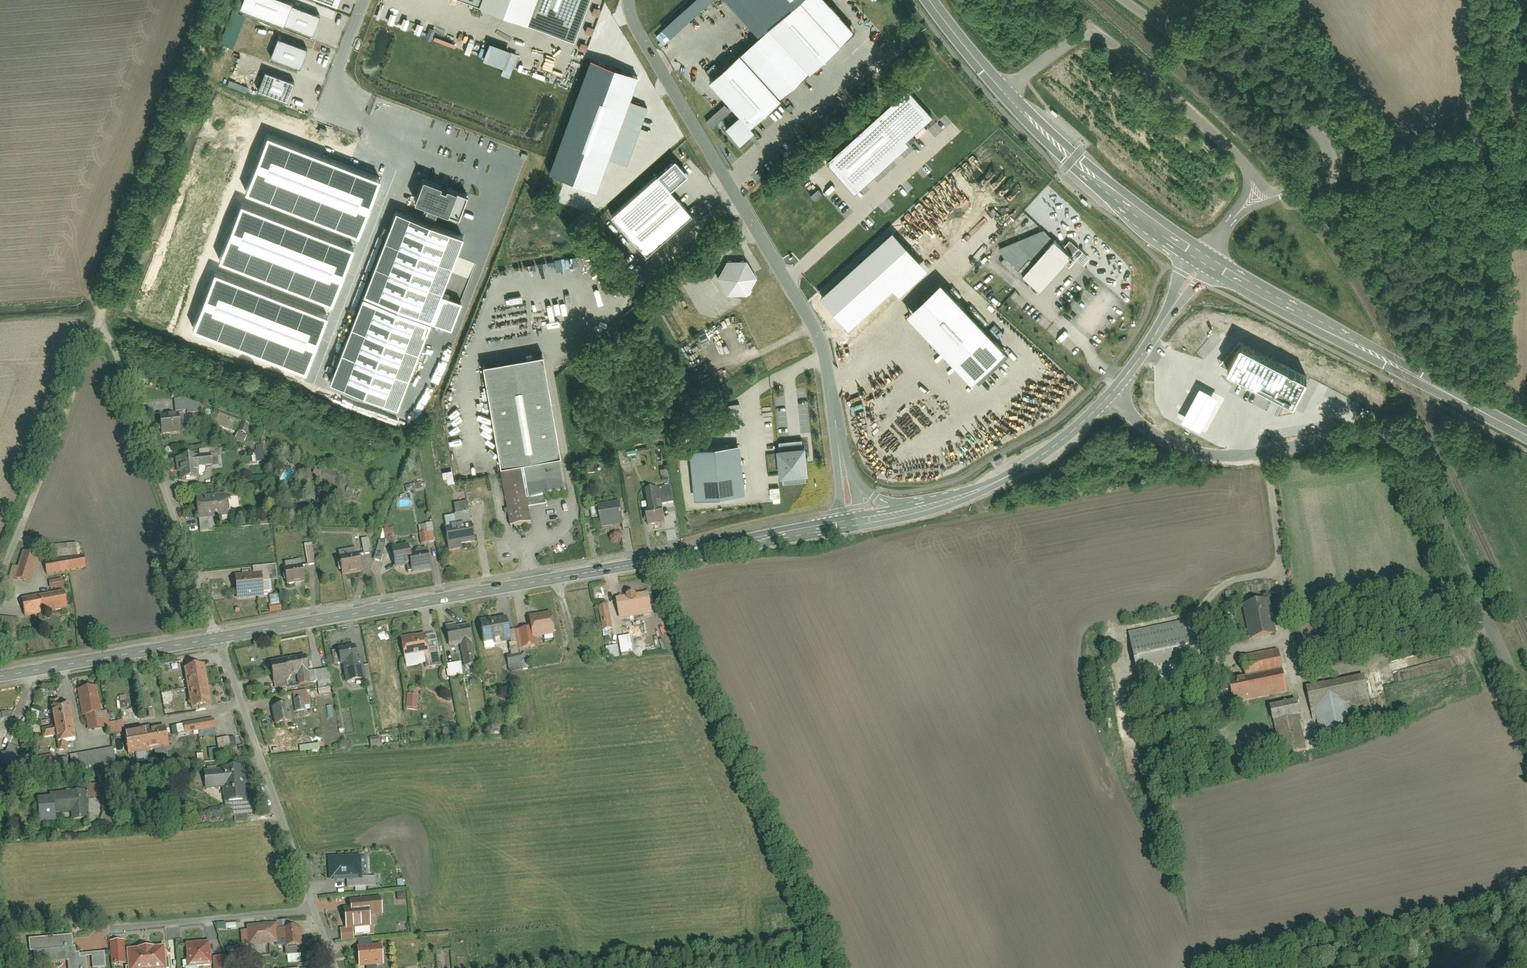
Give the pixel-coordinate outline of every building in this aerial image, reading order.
[(291,3),(292,1),(288,0),(242,0),(240,8),(312,35),(320,14),(291,3)] [(577,39),(592,0),(472,0),(577,39)] [(828,0),(798,0),(770,26),(710,80),(742,115),(728,128),(741,142),(755,130),(751,126),(856,31),(828,0)] [(770,26),(798,0),(746,0),(770,26)] [(307,44),(279,33),(271,54),(299,65),(307,44)] [(591,59),(549,171),(595,189),(607,157),(628,100),(637,76),(591,59)] [(293,79),(266,69),(259,89),(286,98),(293,79)] [(935,115),(911,88),(829,161),(858,193),(913,144),(909,139),(935,115)] [(648,107),(628,100),(607,157),(626,164),(648,107)] [(245,191),(357,234),(379,178),(267,135),(245,191)] [(1520,169),(1526,169),(1526,150),(1525,150),(1526,157),(1519,157),(1520,169)] [(691,173),(677,158),(615,214),(649,252),(694,212),(674,188),(691,173)] [(444,183),(425,176),(417,200),(451,212),(460,189),(449,185),(448,188),(442,186),(444,183)] [(219,259),(331,303),(353,247),(241,203),(219,259)] [(465,235),(398,210),(331,380),(400,407),(433,322),(454,330),(465,302),(442,293),(465,235)] [(1072,250),(1046,227),(1000,250),(1040,286),(1072,250)] [(893,231),(822,296),(850,327),(921,262),(893,231)] [(761,276),(749,259),(730,259),(720,277),(730,294),(750,295),(761,276)] [(193,328),(305,371),(327,315),(215,271),(193,328)] [(1011,349),(945,280),(911,312),(976,381),(978,379),(982,383),(1011,356),(1008,352),(1011,349)] [(1228,368),(1241,342),(1239,341),(1219,363),(1228,368)] [(1293,401),(1307,376),(1241,342),(1228,368),(1244,376),(1251,379),(1293,401)] [(431,391),(449,355),(433,347),(415,383),(431,391)] [(543,359),(483,369),(512,531),(531,528),(527,501),(566,494),(543,359)] [(1251,379),(1244,376),(1240,384),(1246,387),(1251,379)] [(1191,403),(1182,420),(1200,430),(1209,413),(1218,397),(1200,387),(1191,403)] [(193,403),(163,403),(163,413),(193,413),(193,403)] [(160,420),(160,438),(184,437),(183,420),(160,420)] [(853,437),(862,447),(873,437),(864,426),(853,437)] [(236,433),(234,442),(244,444),(246,435),(236,433)] [(806,446),(805,439),(782,441),(782,448),(780,448),(783,477),(786,476),(787,483),(810,481),(809,474),(812,474),(809,445),(806,446)] [(743,444),(692,449),(697,499),(748,494),(743,444)] [(622,467),(631,467),(630,451),(621,451),(622,467)] [(174,461),(176,485),(194,483),(193,468),(214,467),(213,458),(174,461)] [(313,476),(320,478),(323,468),(316,466),(313,476)] [(338,476),(324,471),(320,481),(334,487),(338,476)] [(646,521),(648,532),(665,530),(664,519),(660,519),(657,494),(648,495),(651,520),(646,521)] [(196,503),(197,522),(230,521),(230,502),(196,503)] [(445,533),(447,549),(475,547),(473,530),(469,531),(466,507),(454,508),(456,532),(445,533)] [(598,512),(600,533),(626,530),(624,510),(598,512)] [(418,525),(420,544),(434,542),(432,523),(418,525)] [(393,536),(393,526),(383,526),(383,536),(393,536)] [(361,539),(363,553),(372,552),(371,537),(361,539)] [(374,560),(383,561),(387,540),(378,539),(374,560)] [(79,554),(78,543),(53,545),(54,556),(79,554)] [(315,563),(314,544),(305,544),(306,564),(315,563)] [(406,569),(407,576),(428,574),(426,555),(412,557),(411,548),(392,551),(395,570),(406,569)] [(12,581),(30,587),(39,560),(22,554),(12,581)] [(341,559),(343,577),(361,575),(359,557),(341,559)] [(45,565),(47,579),(82,574),(80,561),(45,565)] [(285,571),(287,588),(307,586),(306,569),(285,571)] [(236,578),(238,597),(263,595),(261,575),(236,578)] [(49,580),(49,588),(62,587),(62,579),(49,580)] [(22,598),(25,617),(66,612),(64,592),(22,598)] [(618,600),(620,617),(647,615),(646,598),(618,600)] [(1249,636),(1274,633),(1270,601),(1245,604),(1249,636)] [(267,605),(268,613),(281,612),(280,604),(267,605)] [(597,612),(600,630),(614,628),(611,610),(597,612)] [(529,618),(531,630),(519,632),(521,649),(534,648),(533,638),(555,635),(552,614),(529,618)] [(481,623),(484,648),(509,645),(507,620),(481,623)] [(1191,621),(1126,634),(1137,687),(1202,674),(1191,621)] [(447,629),(449,647),(460,646),(462,669),(475,668),(473,645),(474,645),(472,626),(447,629)] [(429,667),(439,666),(436,637),(426,638),(429,665),(429,667)] [(426,638),(404,640),(407,667),(429,665),(426,638)] [(619,639),(619,655),(632,655),(632,639),(619,639)] [(1272,644),(1240,653),(1246,674),(1278,666),(1272,644)] [(340,666),(348,665),(350,687),(366,686),(364,664),(367,663),(366,648),(338,651),(340,666)] [(269,666),(273,685),(308,677),(303,657),(269,666)] [(508,662),(509,672),(519,671),(518,661),(508,662)] [(448,666),(449,680),(461,680),(461,666),(448,666)] [(183,671),(190,713),(216,708),(209,667),(183,671)] [(317,674),(318,689),(331,688),(330,673),(317,674)] [(1233,705),(1288,694),(1284,676),(1230,687),(1233,705)] [(1364,682),(1306,692),(1314,738),(1372,728),(1364,682)] [(164,703),(172,701),(170,692),(162,693),(164,703)] [(80,719),(87,718),(88,733),(106,732),(104,713),(99,713),(97,693),(78,695),(80,719)] [(406,697),(406,713),(417,713),(417,697),(406,697)] [(297,700),(298,714),(305,714),(304,699),(297,700)] [(44,738),(57,736),(60,751),(67,750),(66,742),(75,740),(69,706),(60,707),(58,700),(51,701),(56,728),(43,730),(44,738)] [(1298,700),(1266,707),(1274,746),(1307,738),(1298,700)] [(274,708),(277,727),(292,725),(289,705),(274,708)] [(185,723),(187,735),(217,731),(215,719),(185,723)] [(108,725),(108,735),(122,734),(121,723),(108,725)] [(125,734),(128,756),(170,750),(167,728),(125,734)] [(454,729),(439,730),(440,740),(455,739),(454,729)] [(219,750),(242,745),(240,734),(216,739),(219,750)] [(21,769),(25,755),(19,754),(20,748),(7,744),(2,764),(21,769)] [(71,758),(72,770),(112,766),(111,754),(71,758)] [(59,767),(68,767),(67,758),(59,759),(59,767)] [(244,768),(219,769),(219,778),(202,779),(203,795),(220,794),(220,798),(245,797),(244,768)] [(86,785),(87,800),(105,799),(104,784),(86,785)] [(36,798),(38,822),(83,818),(81,794),(36,798)] [(365,857),(330,858),(330,880),(365,879),(365,857)] [(375,919),(375,899),(350,899),(350,910),(343,910),(343,928),(369,928),(369,919),(375,919)] [(299,958),(294,922),(249,928),(251,945),(282,941),(284,960),(299,958)] [(26,938),(27,951),(32,951),(33,963),(66,960),(67,967),(89,967),(103,967),(102,952),(74,954),(73,946),(71,946),(70,935),(26,938)] [(124,963),(122,940),(108,941),(111,964),(124,963)] [(207,940),(185,942),(186,966),(209,965),(207,940)] [(164,967),(162,944),(127,947),(129,967),(168,967),(168,966),(164,967)] [(359,967),(372,967),(383,967),(382,946),(358,948),(359,967)] [(229,959),(215,960),(216,967),(230,967),(229,959)]
